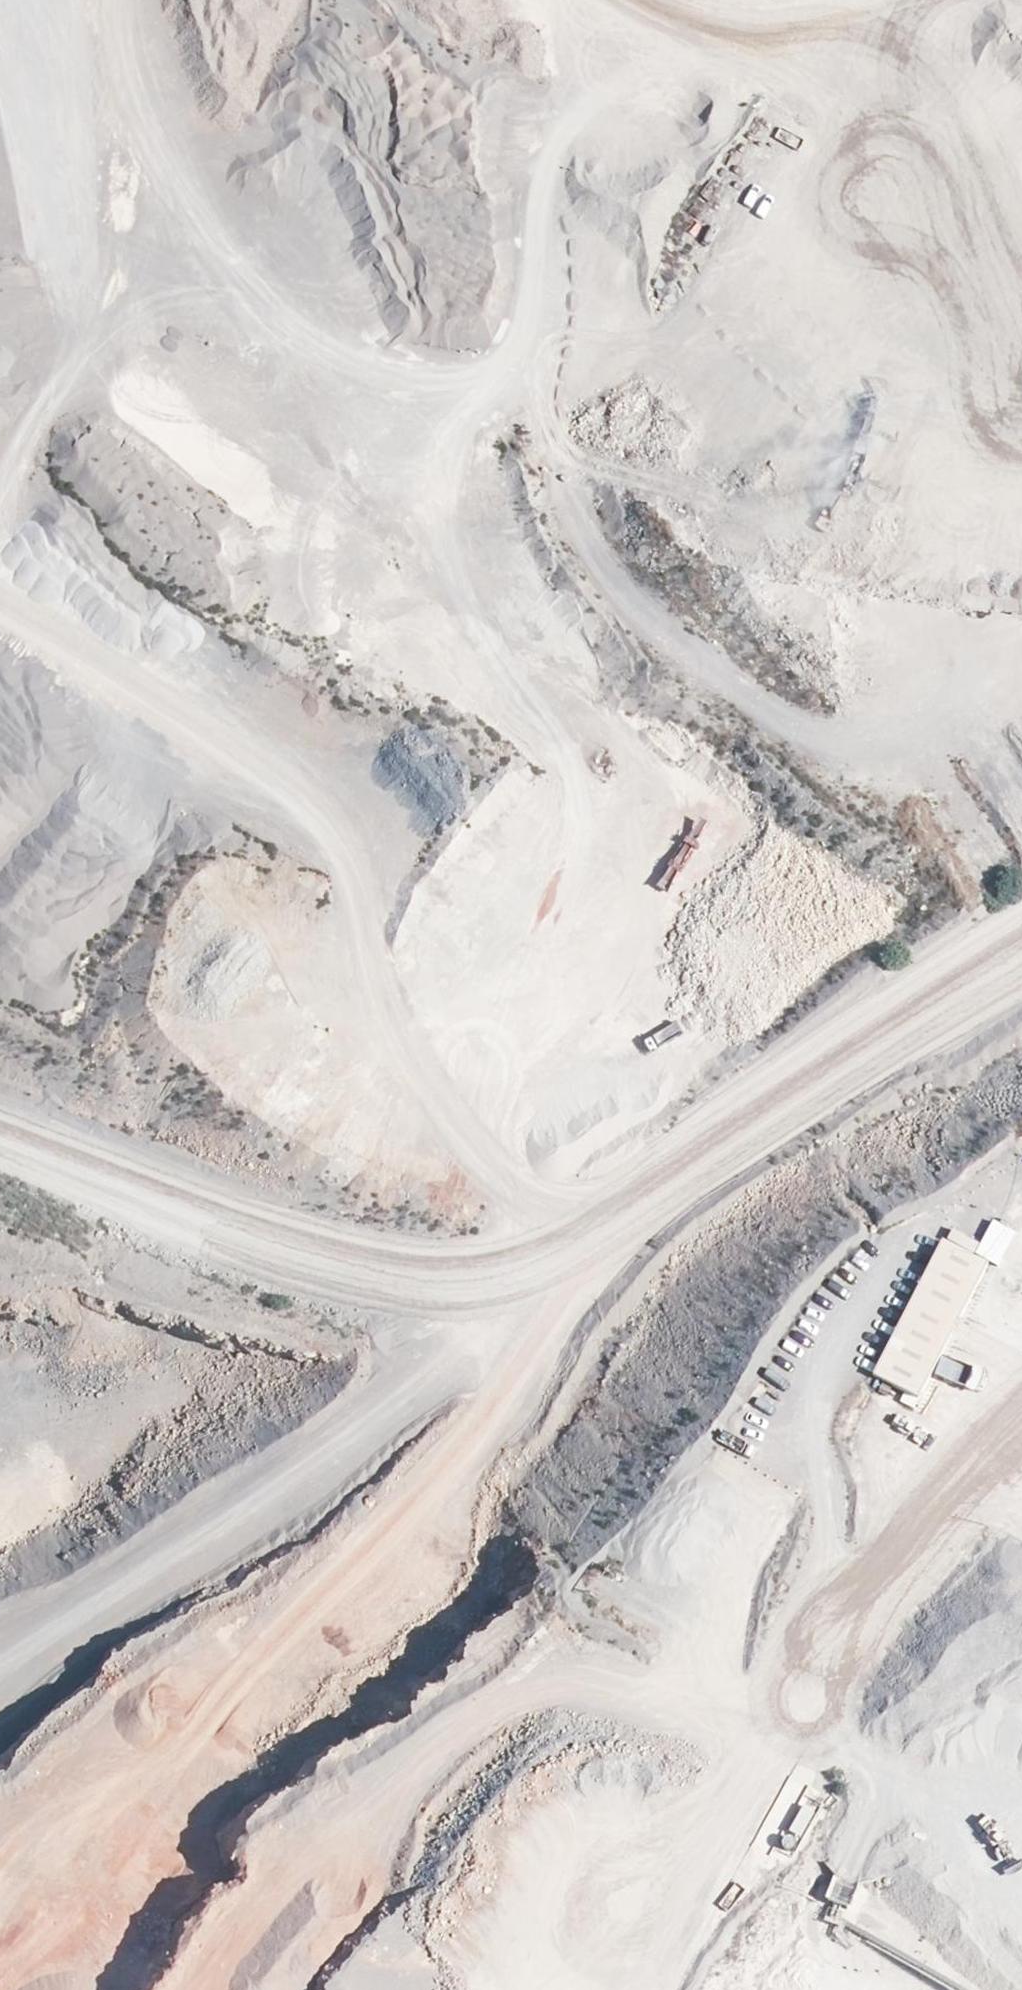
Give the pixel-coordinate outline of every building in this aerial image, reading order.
[(873,1382),(923,1407),(990,1273),(939,1248),(873,1382)] [(986,1641),(1007,1616),(991,1603),(970,1629),(986,1641)] [(799,1837),(818,1808),(807,1801),(789,1831),(799,1837)] [(28,1962),(21,1927),(10,1907),(88,1865),(83,1837),(97,1830),(87,1811),(28,1843),(4,1847),(0,1849),(0,1977),(28,1962)] [(833,1877),(825,1897),(849,1906),(856,1886),(833,1877)]
